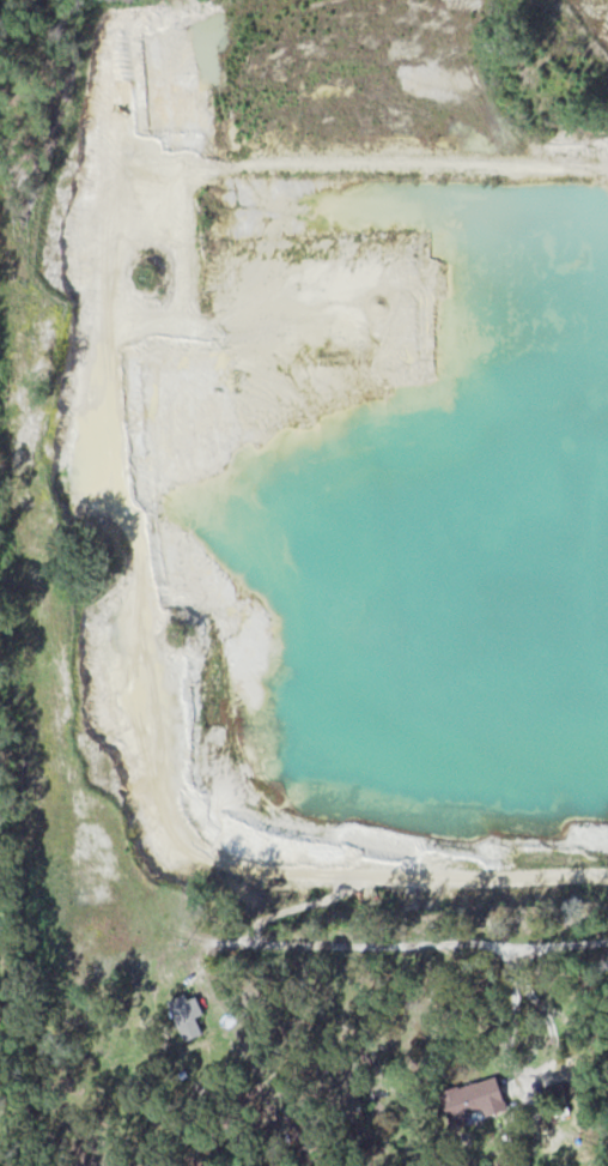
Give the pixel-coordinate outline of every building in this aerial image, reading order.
[(450,1090),(459,1123),(509,1110),(501,1077),(450,1090)]
